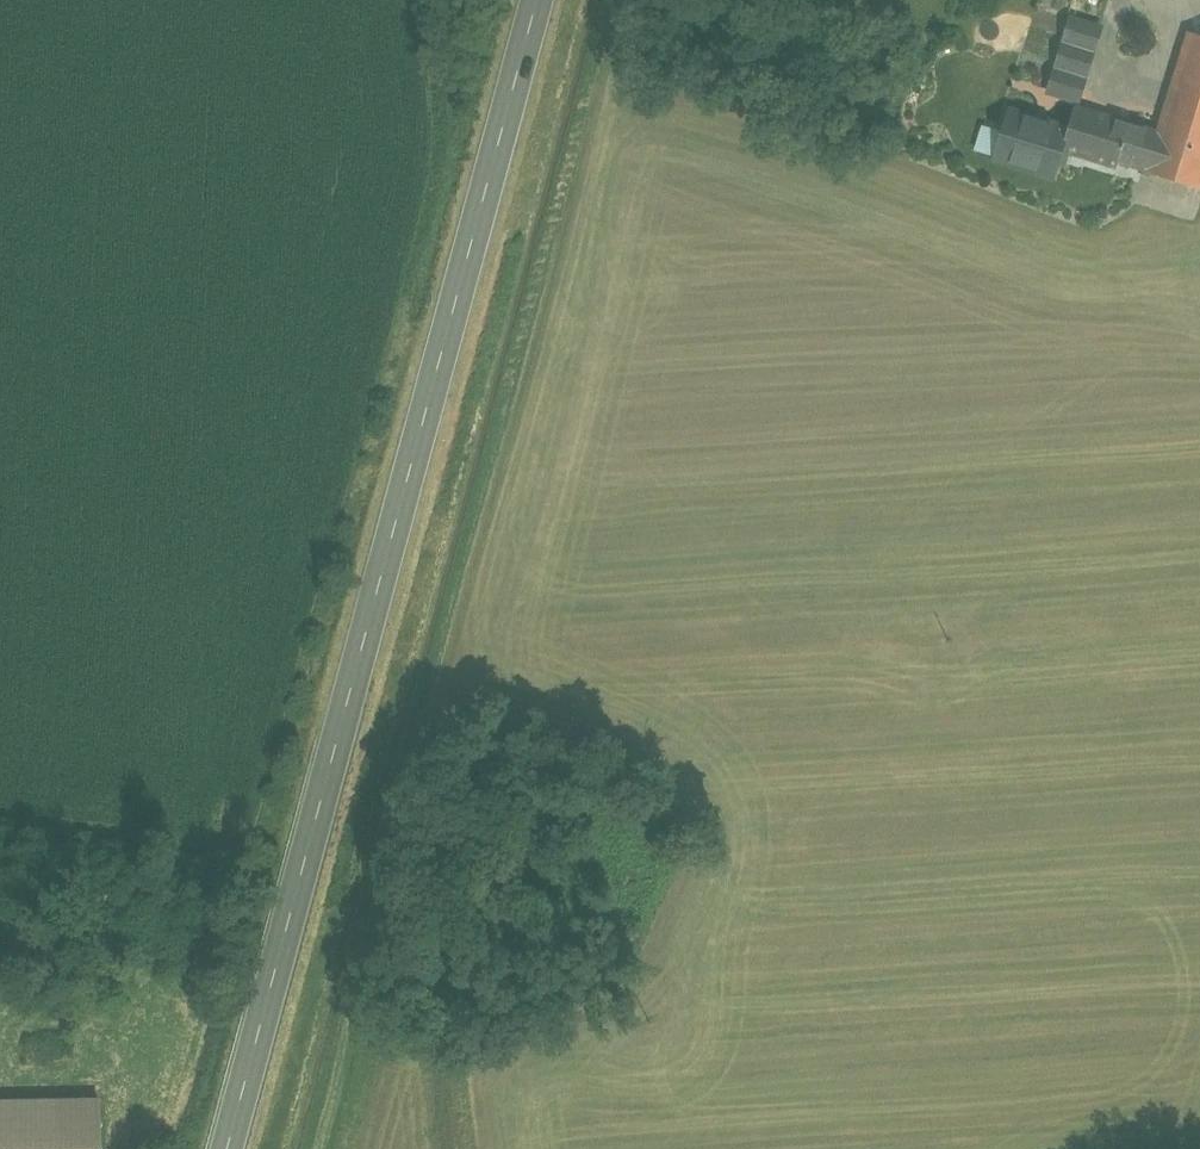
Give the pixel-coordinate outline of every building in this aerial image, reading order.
[(1069,0),(1067,0),(1044,74),(1081,86),(1104,11),(1069,0)] [(1186,17),(1154,118),(1143,157),(1199,174),(1199,21),(1186,17)] [(1143,157),(1154,118),(1072,93),(1067,108),(1002,88),(986,141),(1053,162),(1063,132),(1143,157)] [(94,1097),(0,1098),(0,1148),(95,1148),(94,1097)]
